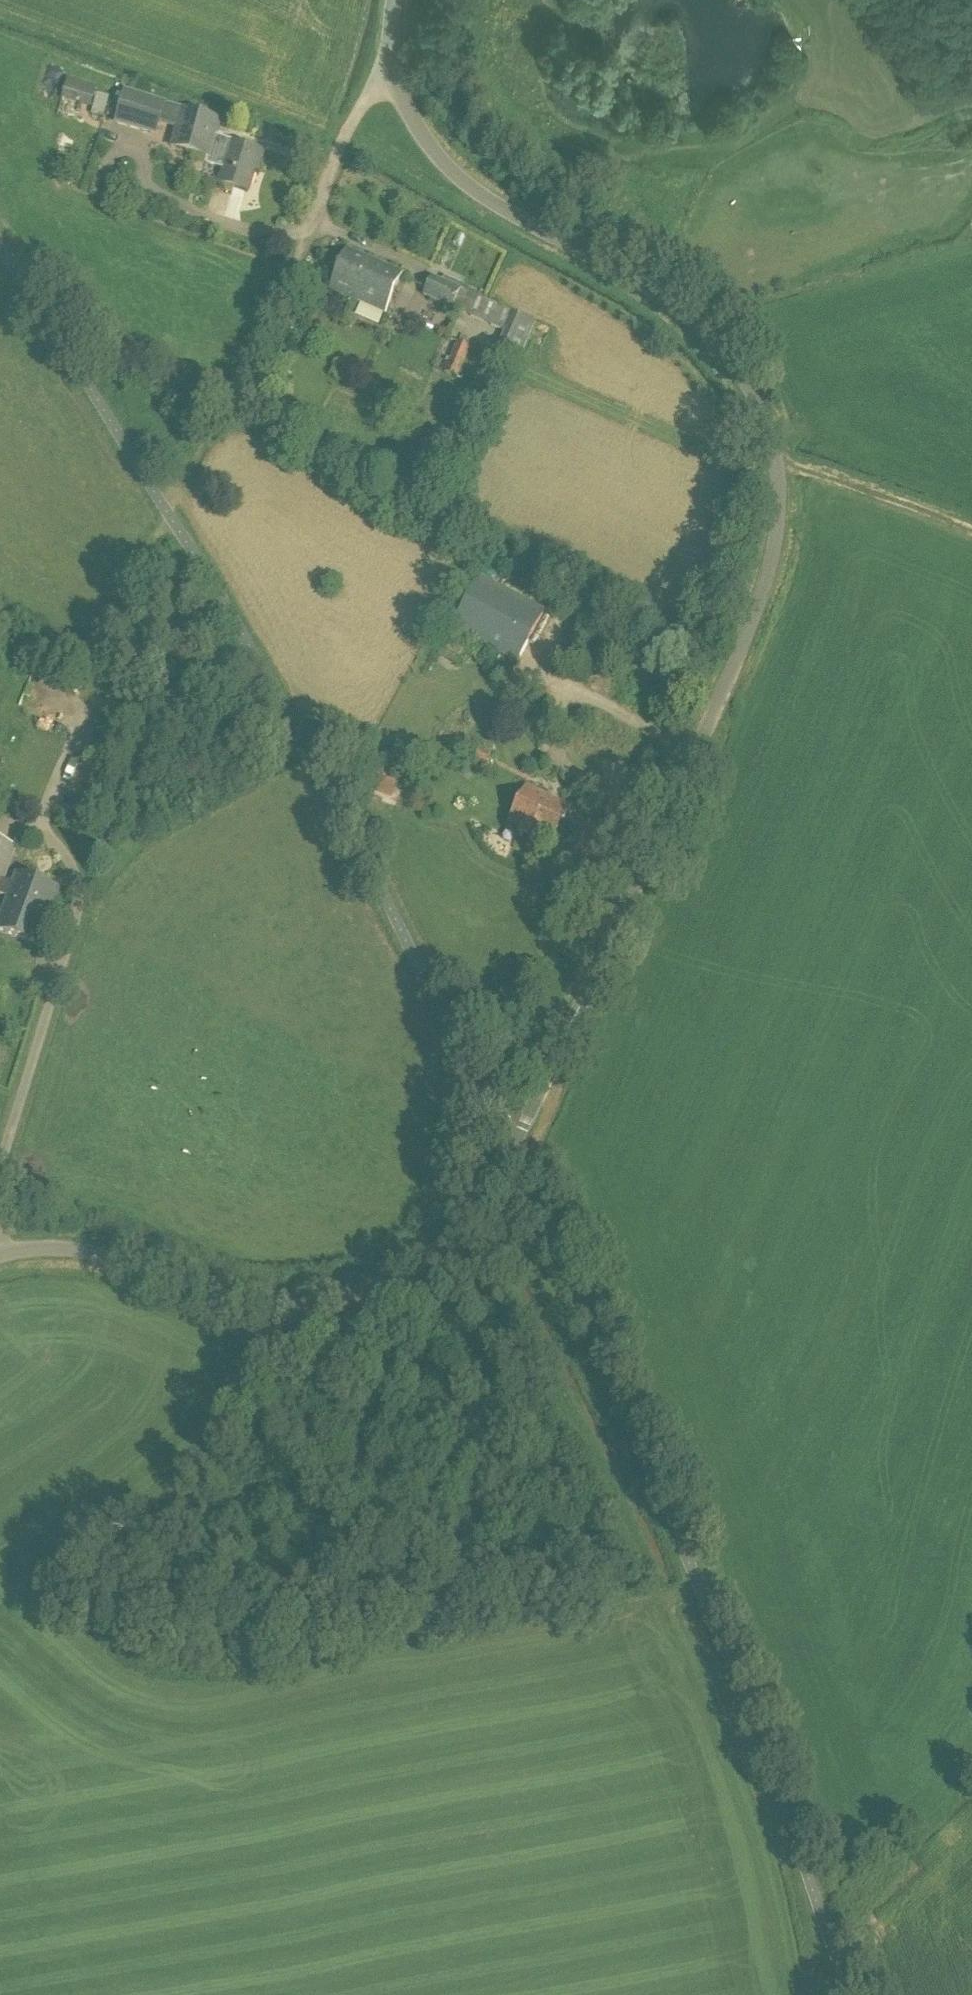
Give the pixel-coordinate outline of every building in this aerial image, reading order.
[(184,110),(182,110),(124,93),(116,120),(157,132),(159,125),(161,126),(176,130),(171,148),(207,158),(205,165),(223,170),(219,184),(248,192),(255,169),(258,170),(263,151),(218,138),(222,121),(197,114),(184,110)] [(386,315),(403,274),(346,249),(329,290),(386,315)] [(432,276),(423,296),(452,309),(453,309),(504,332),(496,350),(520,360),(528,341),(536,323),(513,313),(460,290),(460,289),(441,280),(432,276)] [(458,379),(471,348),(457,342),(444,373),(458,379)] [(480,577),(451,629),(517,665),(547,613),(480,577)] [(486,766),(491,754),(479,748),(473,761),(486,766)] [(391,798),(400,777),(377,768),(368,789),(391,798)] [(552,844),(570,808),(527,786),(509,822),(552,844)] [(0,840),(0,894),(7,897),(0,917),(0,931),(40,946),(61,889),(16,873),(12,883),(6,881),(14,857),(18,847),(0,840)]
